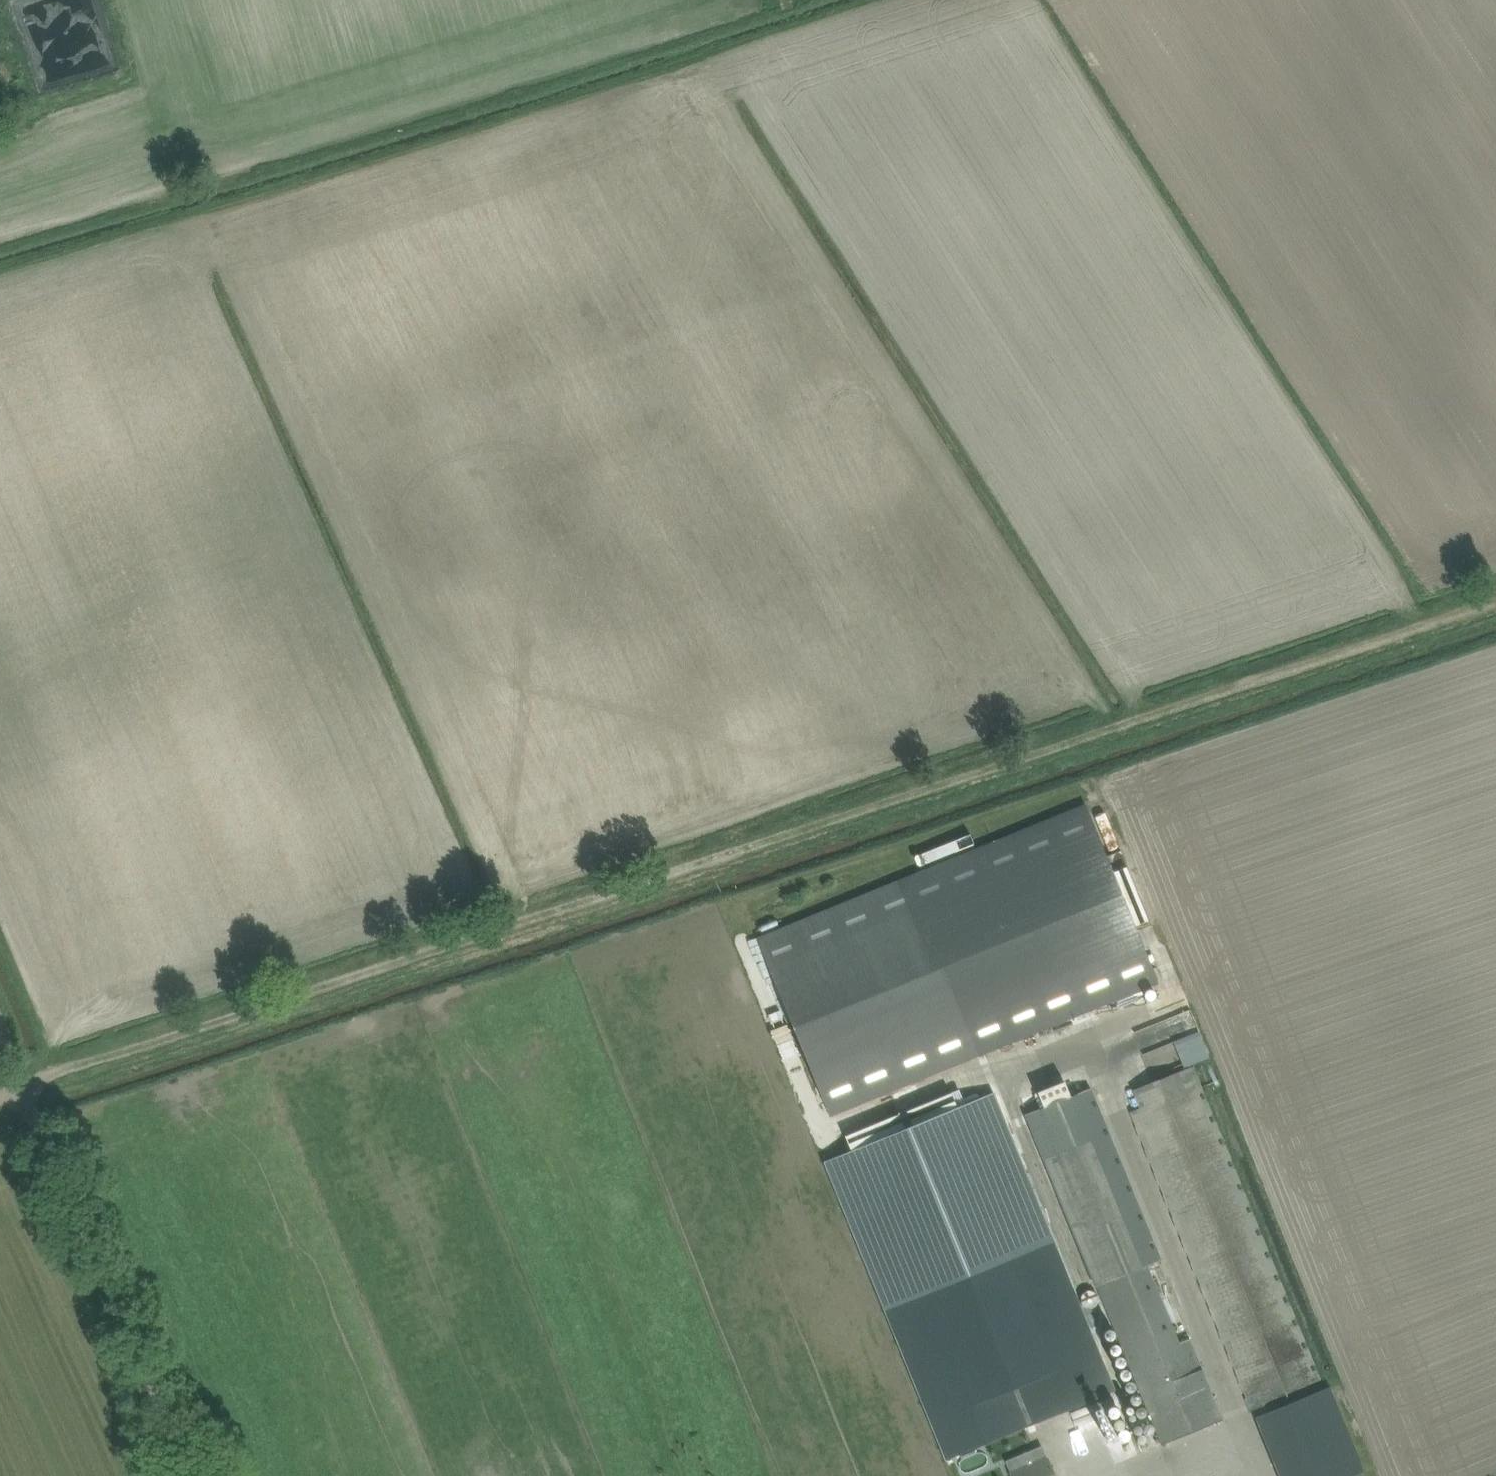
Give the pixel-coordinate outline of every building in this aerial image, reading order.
[(1086,804),(759,938),(831,1115),(1159,981),(1138,930),(1152,925),(1122,850),(1107,856),(1086,804)] [(1177,1030),(1119,1054),(1141,1107),(1131,1111),(1242,1382),(1250,1401),(1248,1402),(1250,1408),(1254,1416),(1279,1406),(1276,1397),(1320,1379),(1313,1361),(1177,1030)] [(1028,1114),(1162,1444),(1222,1419),(1189,1338),(1178,1343),(1147,1265),(1161,1259),(1091,1088),(1028,1114)] [(852,1150),(825,1161),(886,1311),(979,1273),(1001,1264),(1055,1242),(994,1093),(906,1129),(900,1114),(846,1136),(852,1150)] [(979,1273),(886,1311),(947,1460),(1115,1391),(1055,1242),(1001,1264),(979,1273)] [(1256,1417),(1280,1475),(1353,1475),(1365,1471),(1330,1386),(1256,1417)] [(1010,1475),(1057,1475),(1048,1456),(1009,1473),(1010,1475)]
